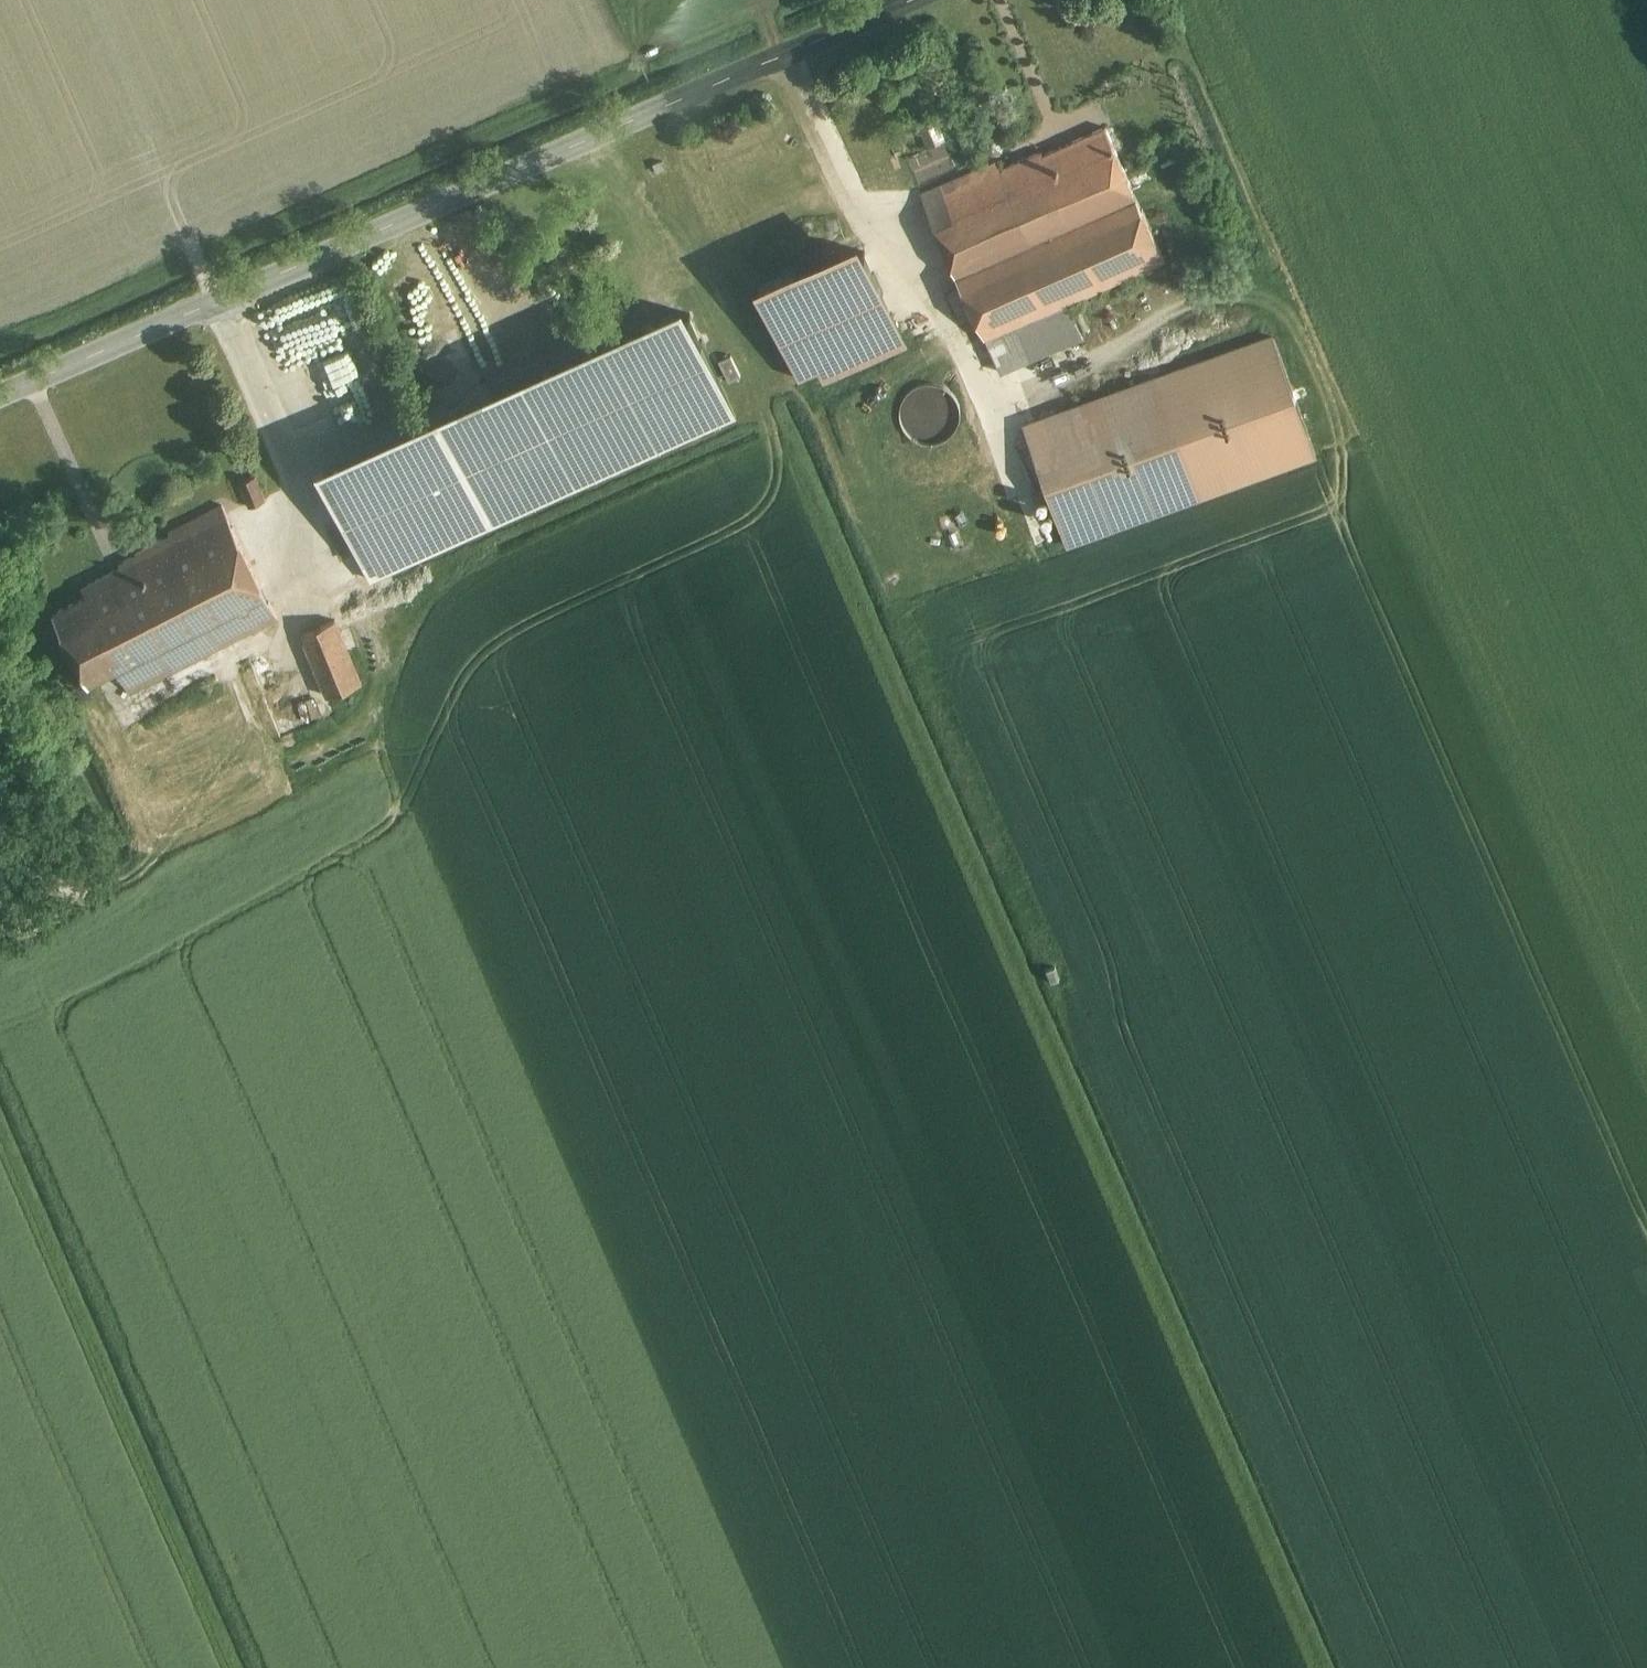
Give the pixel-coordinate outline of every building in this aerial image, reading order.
[(937,111),(920,118),(929,142),(947,135),(937,111)] [(982,336),(1166,259),(1108,121),(1006,164),(1003,158),(921,192),(982,336)] [(847,231),(745,276),(791,379),(819,366),(823,376),(897,344),(847,231)] [(670,299),(309,463),(364,582),(724,418),(670,299)] [(1268,333),(1025,420),(1069,543),(1312,456),(1268,333)] [(257,472),(239,478),(249,505),(267,498),(257,472)] [(89,592),(52,611),(86,676),(118,659),(133,690),(279,616),(224,507),(83,579),(89,592)] [(333,617),(301,632),(330,696),(363,682),(333,617)]
